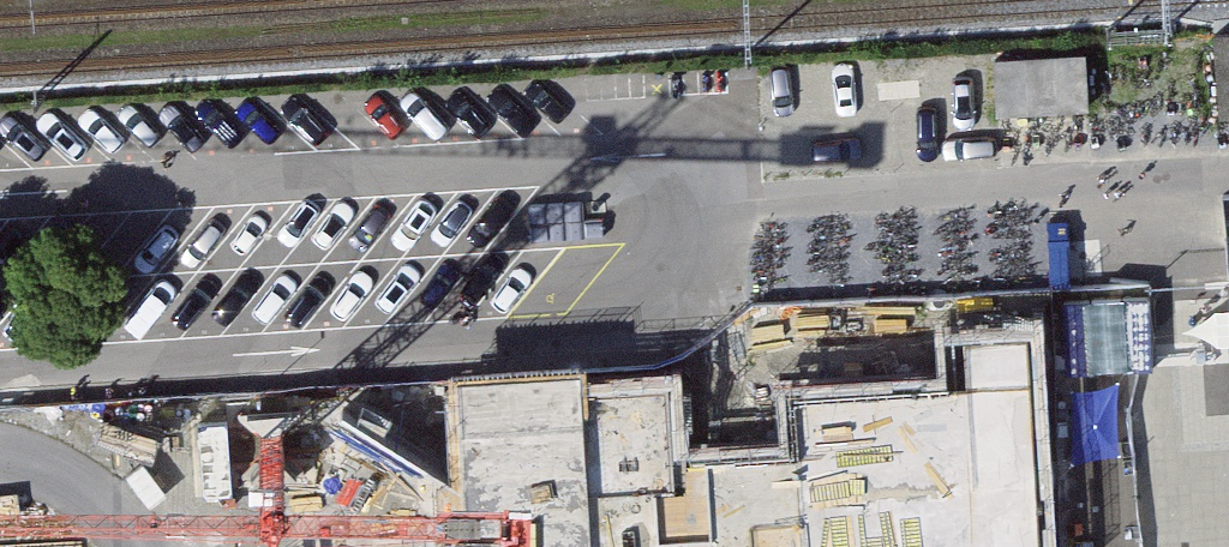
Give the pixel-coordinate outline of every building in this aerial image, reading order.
[(1228,113),(1228,27),(1222,27),(1220,113),(1228,113)] [(1092,105),(1090,52),(1000,57),(1003,110),(1092,105)] [(1095,546),(1115,546),(1118,312),(1228,314),(1228,190),(960,187),(957,371),(807,369),(806,480),(949,482),(948,541),(902,540),(902,538),(811,537),(811,546),(1095,546)]
